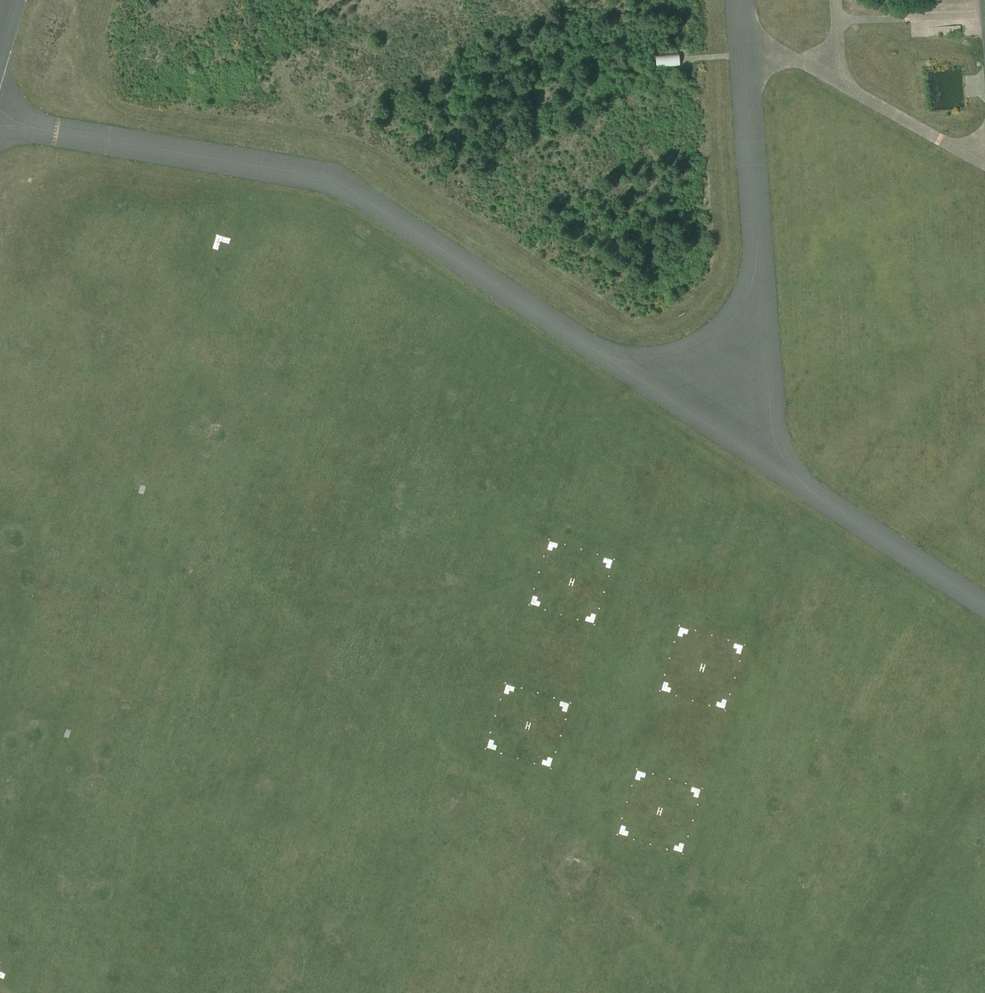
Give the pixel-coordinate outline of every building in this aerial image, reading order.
[(679,53),(655,54),(656,67),(679,66),(679,53)]
